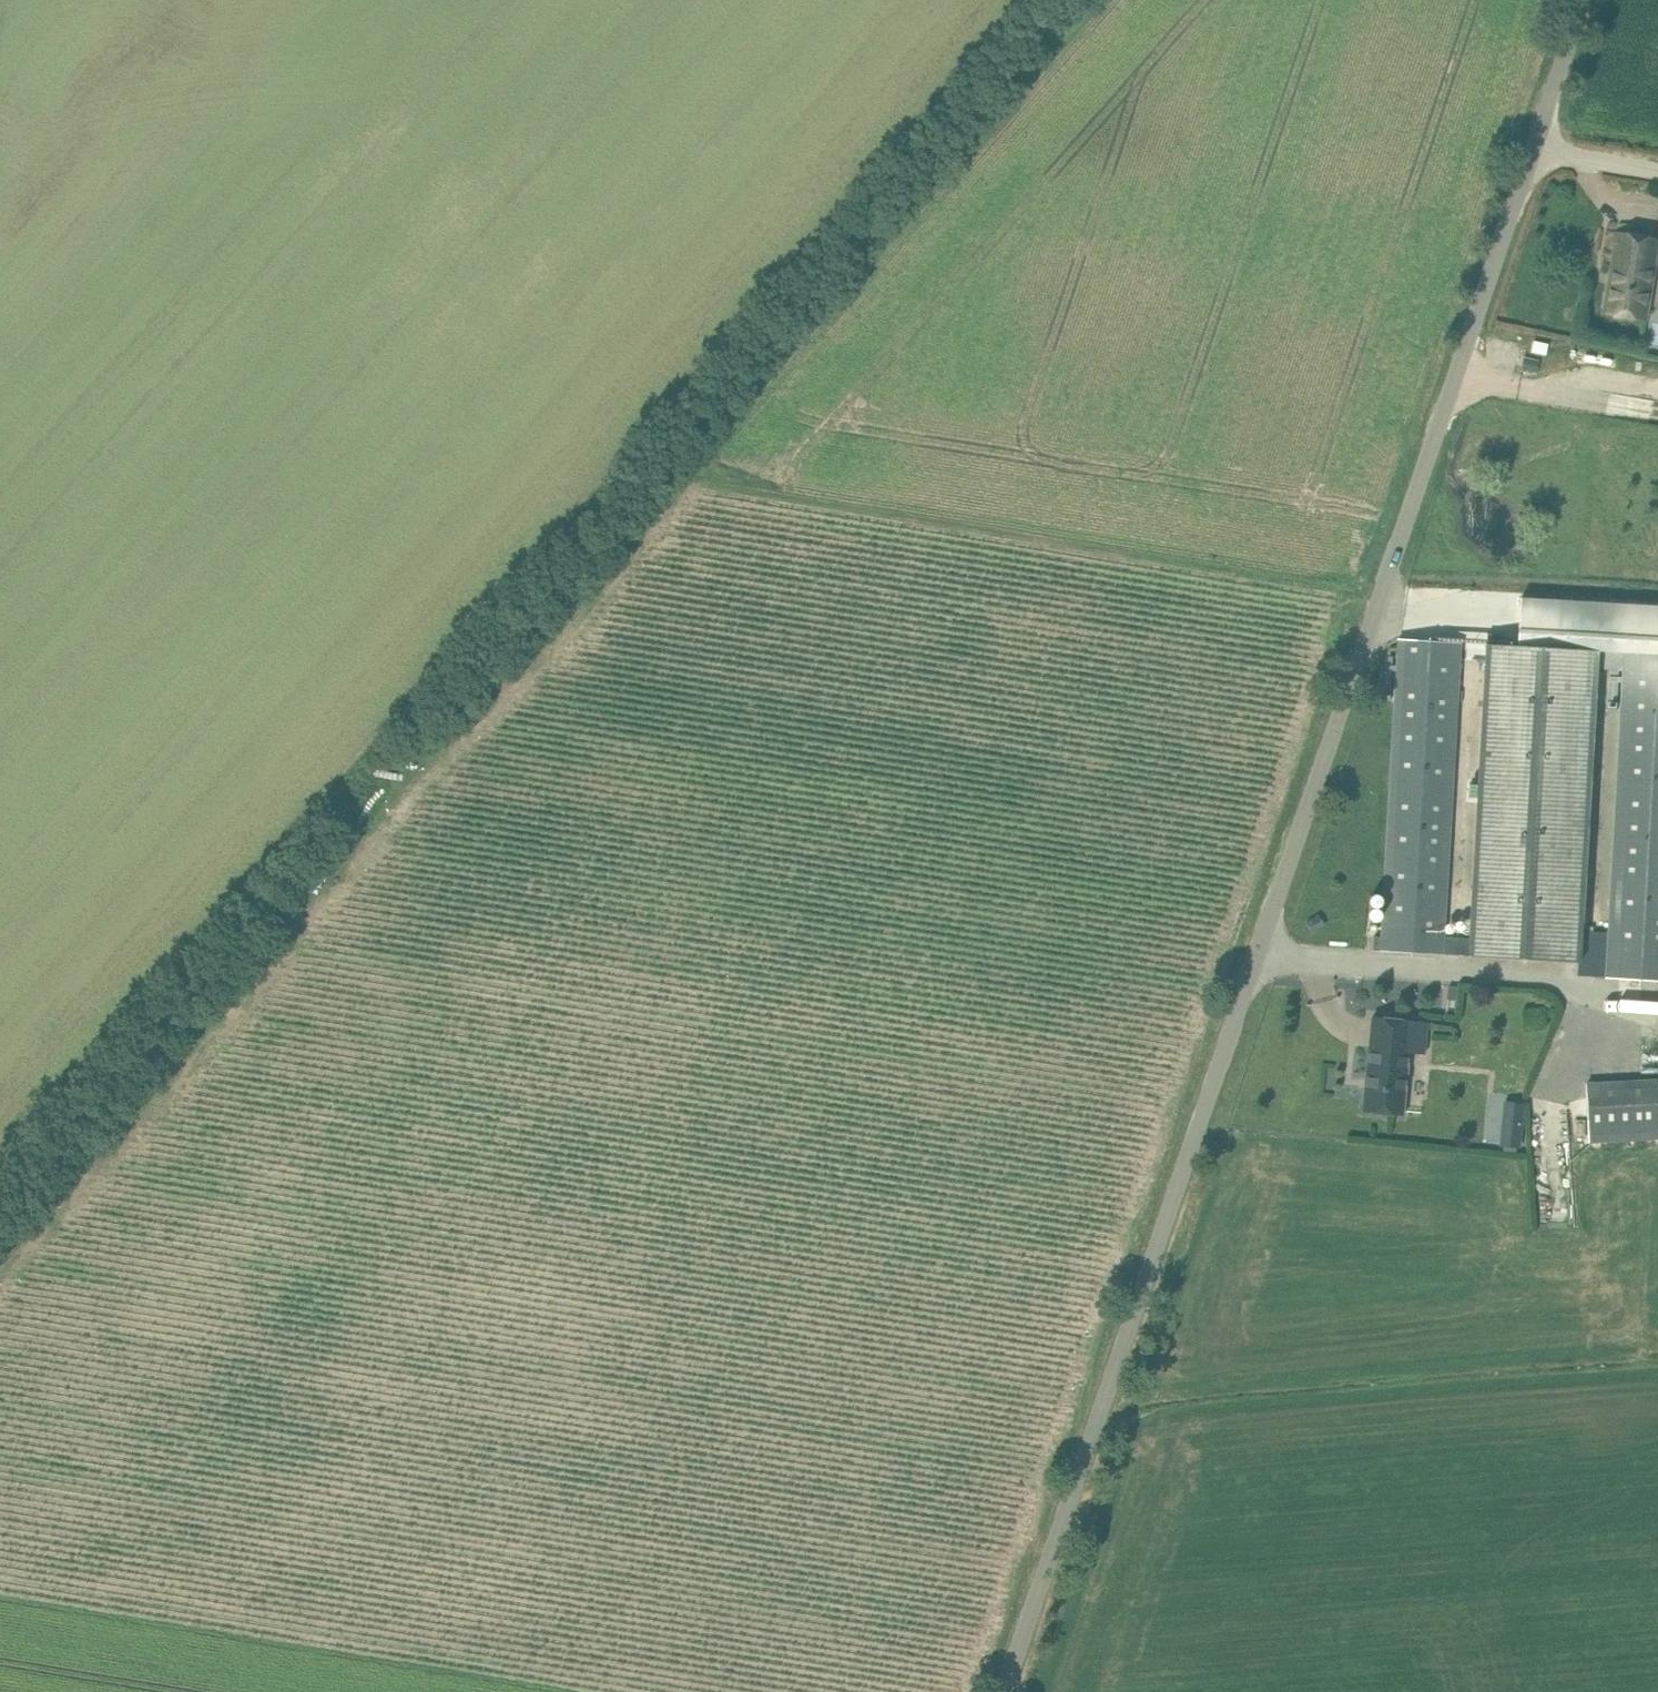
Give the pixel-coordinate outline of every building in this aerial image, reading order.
[(1617,233),(1604,313),(1645,320),(1657,241),(1657,239),(1617,233)] [(1524,357),(1521,368),(1536,372),(1539,360),(1524,357)] [(1597,669),(1621,670),(1622,652),(1625,652),(1657,654),(1657,606),(1520,598),(1518,646),(1502,645),(1503,634),(1487,633),(1469,938),(1443,936),(1459,642),(1399,639),(1382,936),(1374,936),(1373,950),(1578,961),(1577,975),(1604,977),(1606,931),(1582,930),(1597,669)] [(1625,652),(1608,963),(1607,977),(1657,980),(1657,654),(1625,652)] [(1363,1111),(1403,1115),(1409,1053),(1424,1054),(1427,1022),(1372,1016),(1363,1111)] [(1586,1084),(1589,1141),(1657,1137),(1657,1080),(1586,1084)] [(1522,1146),(1524,1100),(1501,1099),(1499,1145),(1522,1146)]
